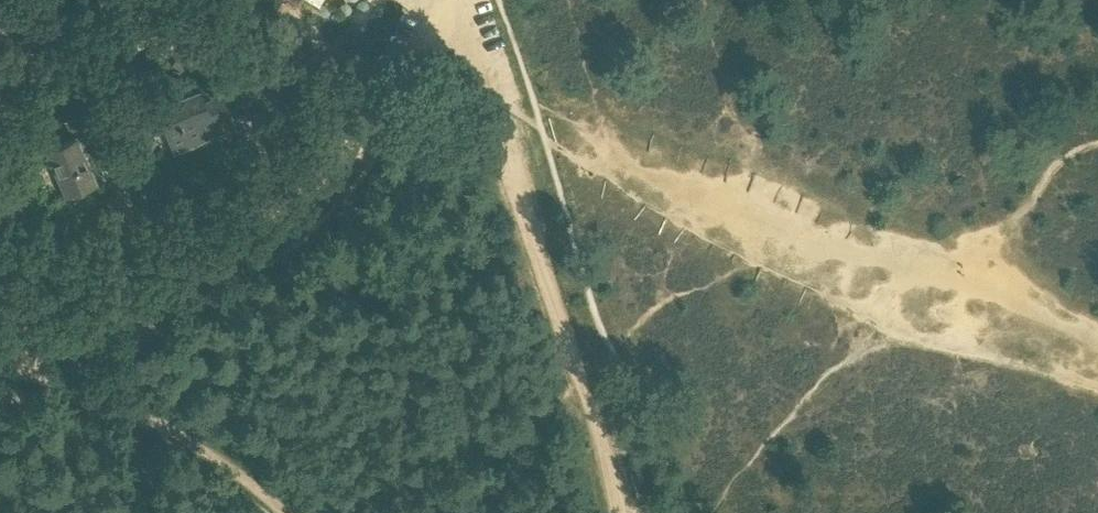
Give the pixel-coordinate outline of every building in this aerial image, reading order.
[(198,91),(156,109),(173,149),(233,124),(217,87),(199,95),(198,91)] [(75,137),(45,150),(65,195),(95,181),(75,137)]
